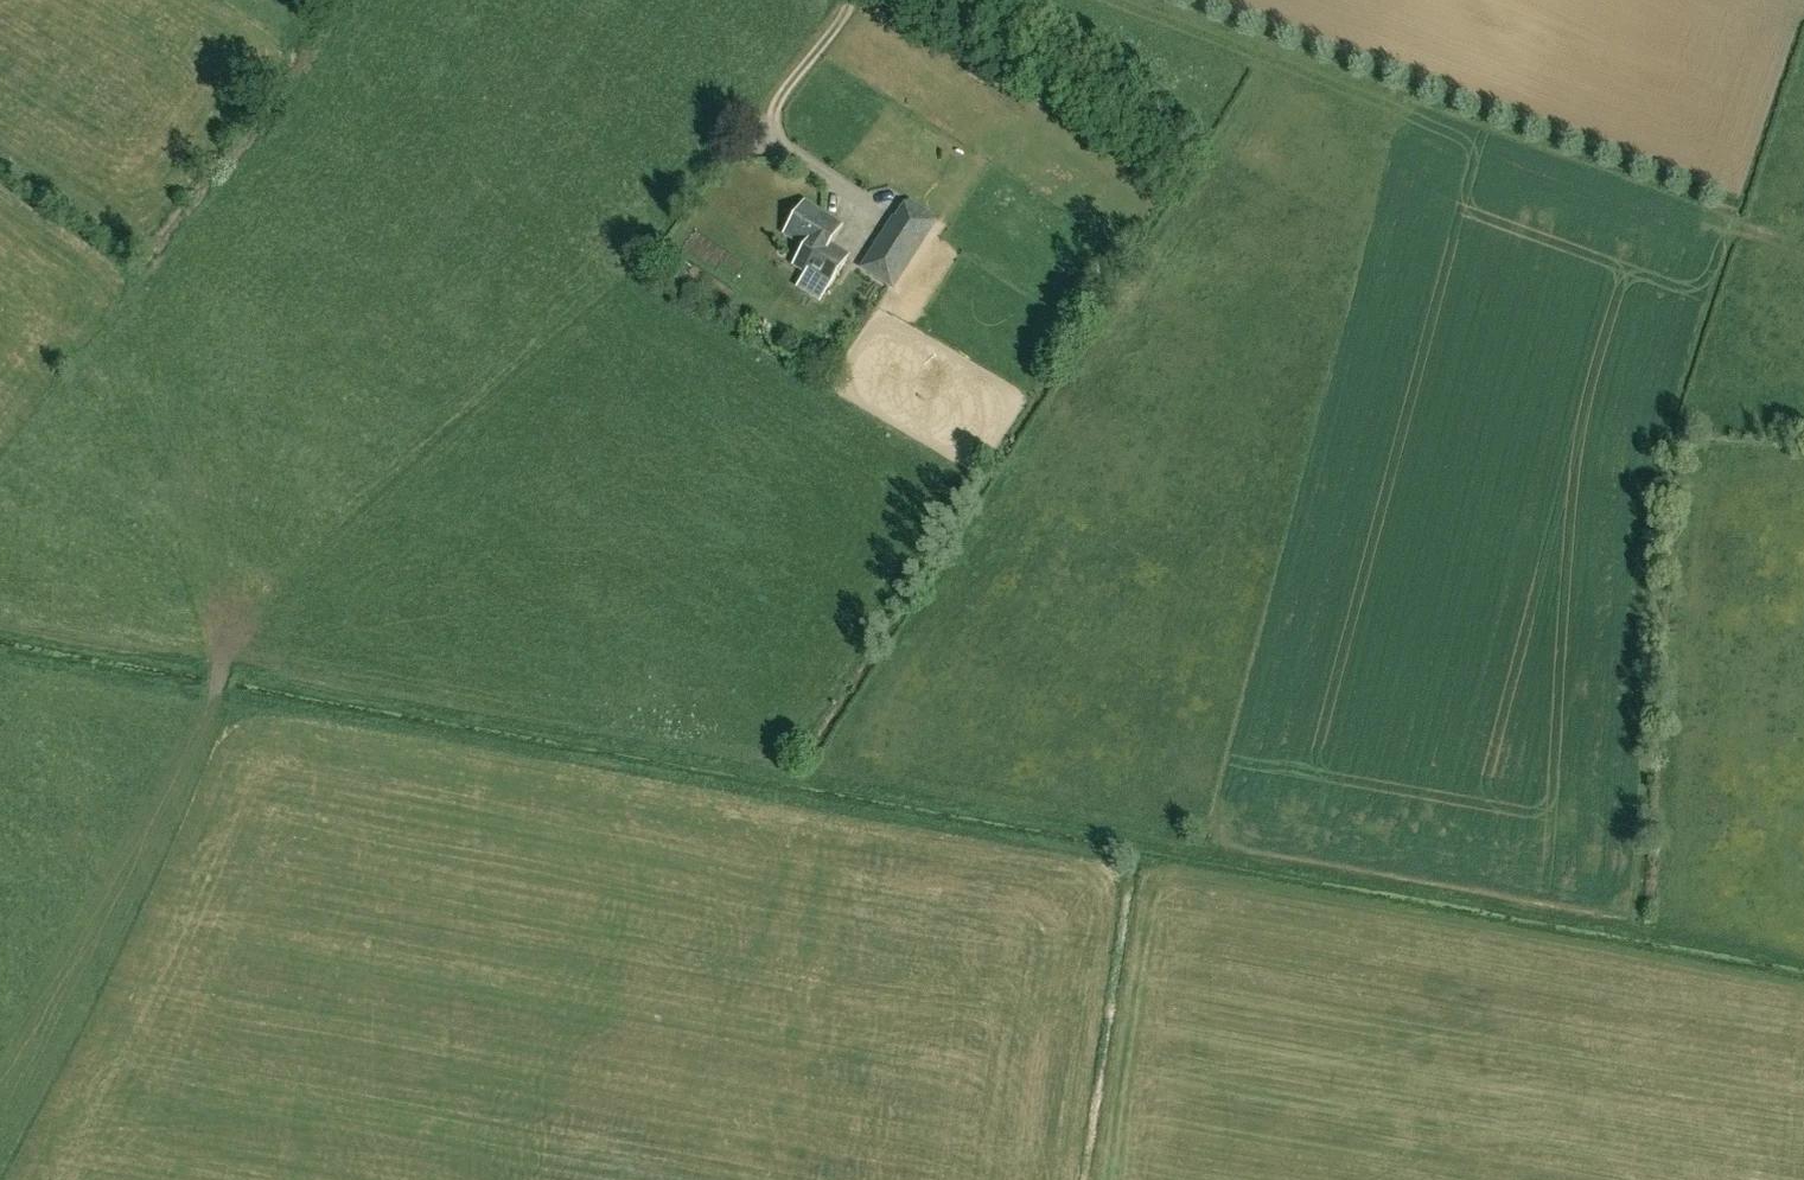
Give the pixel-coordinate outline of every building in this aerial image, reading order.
[(783,233),(804,247),(793,265),(829,287),(847,258),(837,252),(839,248),(831,244),(843,224),(803,200),(783,233)] [(896,216),(866,266),(892,282),(923,232),(896,216)]
